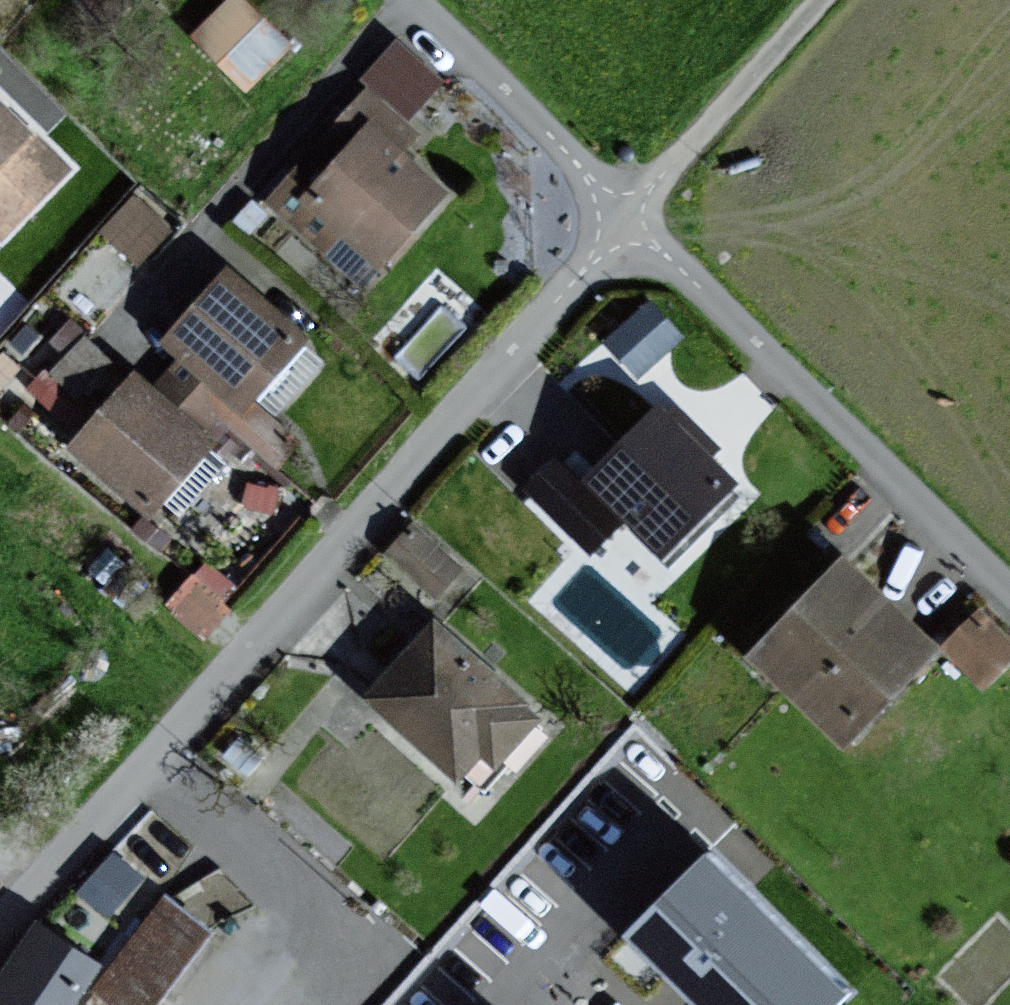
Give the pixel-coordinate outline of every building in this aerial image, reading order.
[(234,0),(196,38),(243,86),(282,48),(234,0)] [(361,283),(437,195),(393,156),(410,136),(363,96),(269,205),(361,283)] [(0,117),(0,236),(67,171),(31,133),(23,141),(0,117)] [(161,233),(132,204),(105,231),(134,260),(161,233)] [(297,340),(223,275),(161,346),(181,364),(161,388),(205,426),(215,414),(273,465),(290,445),(242,403),(297,340)] [(606,328),(641,365),(686,323),(652,286),(606,328)] [(29,379),(58,407),(114,350),(85,322),(29,379)] [(204,444),(128,380),(67,452),(143,516),(204,444)] [(657,416),(585,482),(656,559),(728,493),(657,416)] [(208,550),(169,592),(202,622),(241,580),(208,550)] [(837,565),(744,661),(836,750),(929,654),(837,565)] [(1009,650),(1009,626),(978,597),(941,637),(985,677),(1009,650)] [(431,628),(364,702),(450,779),(472,755),(488,770),(533,720),(431,628)] [(137,878),(111,859),(82,897),(107,916),(137,878)] [(695,860),(611,945),(672,1004),(839,1004),(841,1003),(695,860)] [(160,903),(92,995),(98,999),(93,1004),(143,1004),(198,931),(160,903)] [(31,932),(0,981),(0,1004),(65,1004),(88,969),(31,932)]
